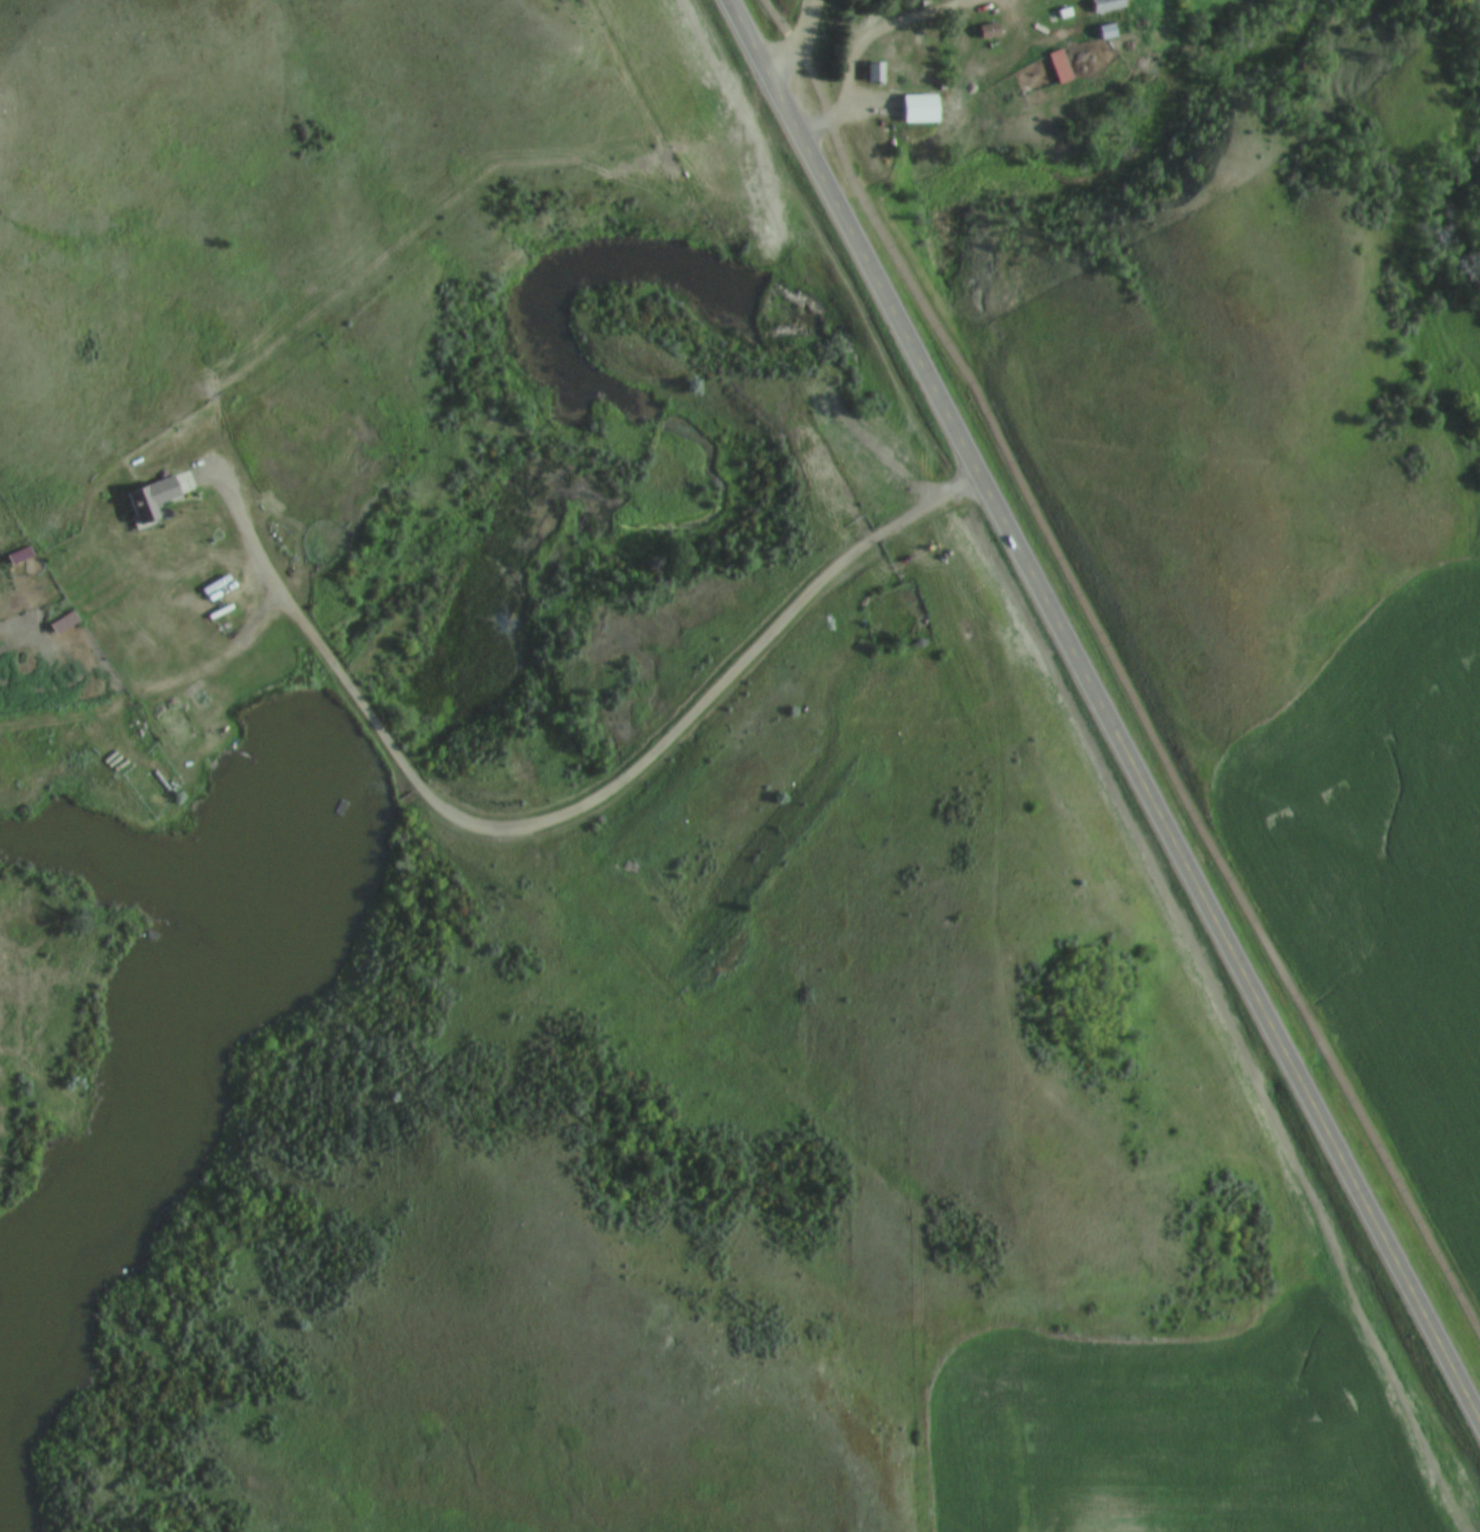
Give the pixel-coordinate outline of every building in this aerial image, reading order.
[(1119,0),(1087,0),(1091,15),(1121,8),(1119,0)] [(996,35),(993,23),(975,27),(978,40),(996,35)] [(1097,40),(1112,37),(1109,25),(1094,28),(1097,40)] [(1068,80),(1057,49),(1044,54),(1055,85),(1068,80)] [(879,62),(865,62),(865,83),(879,83),(879,62)] [(898,124),(897,95),(930,94),(931,123),(898,124)] [(174,498),(168,478),(121,492),(131,525),(152,519),(149,506),(174,498)] [(2,555),(5,565),(28,557),(25,548),(2,555)] [(45,625),(50,635),(73,622),(67,613),(45,625)]
